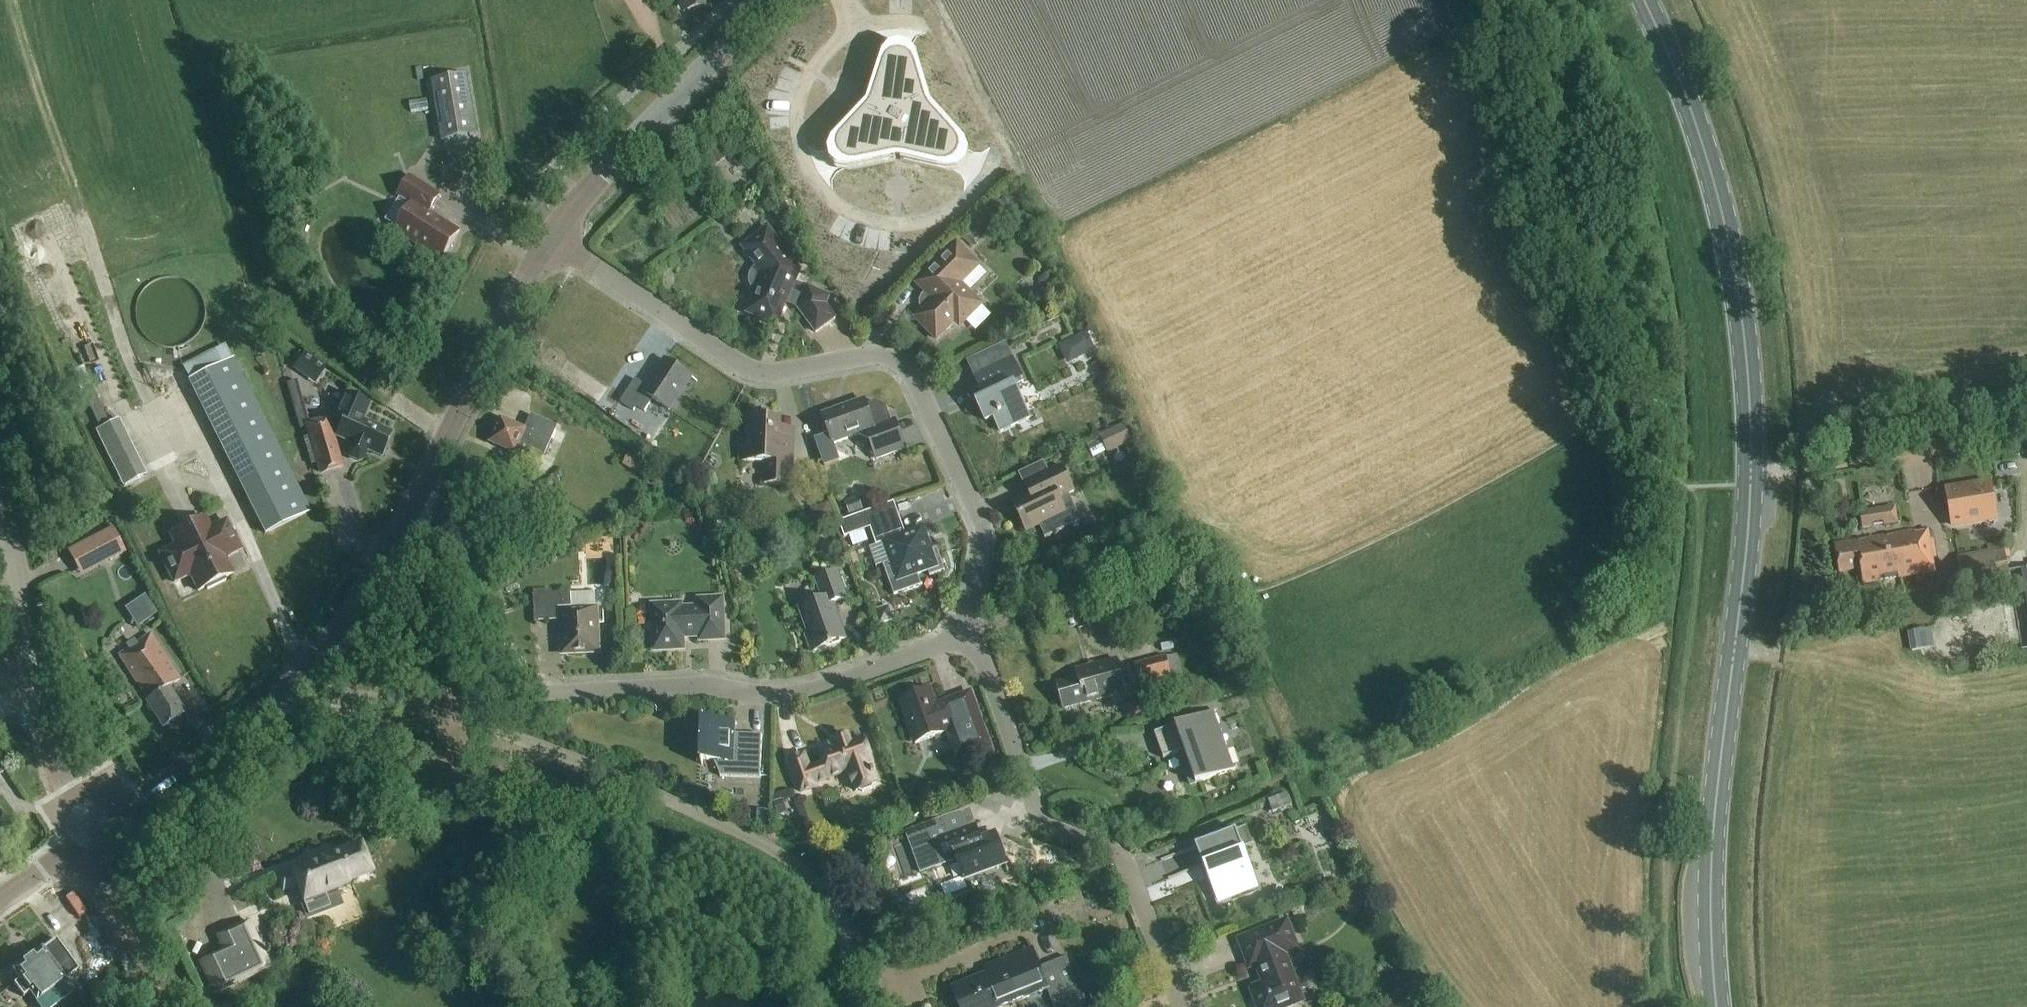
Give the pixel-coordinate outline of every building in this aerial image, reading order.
[(680,8),(686,6),(688,11),(705,7),(704,0),(678,0),(680,8)] [(823,149),(820,157),(820,162),(823,167),(828,170),(864,166),(897,160),(939,164),(973,167),(985,166),(990,161),(991,155),(988,149),(960,126),(927,109),(917,71),(904,38),(897,34),(893,33),(890,33),(885,34),(880,38),(871,68),(865,108),(847,124),(823,149)] [(441,142),(477,136),(466,77),(431,83),(441,142)] [(713,168),(729,158),(721,146),(706,156),(713,168)] [(411,205),(394,232),(441,261),(459,232),(429,213),(439,196),(410,178),(398,197),(411,205)] [(768,229),(744,248),(753,261),(757,258),(761,264),(753,270),(752,273),(750,276),(749,279),(750,284),(751,287),(754,290),(756,293),(748,313),(776,325),(786,301),(799,307),(798,309),(816,333),(836,318),(826,305),(830,297),(807,287),(803,297),(790,291),(799,271),(768,229)] [(872,258),(858,230),(836,240),(845,259),(846,258),(849,263),(853,261),(852,259),(855,257),(858,265),(872,258)] [(954,321),(957,324),(961,325),(981,305),(960,284),(978,266),(957,244),(917,284),(927,294),(923,297),(921,301),(921,306),(923,310),(915,318),(936,340),(954,321)] [(1086,332),(1058,346),(1068,366),(1096,351),(1086,332)] [(974,358),(982,374),(974,378),(985,400),(977,404),(986,422),(994,418),(1000,432),(1030,418),(1015,387),(1024,383),(1012,359),(1012,360),(1004,343),(974,358)] [(325,369),(303,354),(298,361),(295,366),(316,381),(325,369)] [(665,360),(647,387),(635,379),(620,402),(633,410),(636,406),(645,411),(652,400),(668,411),(691,377),(665,360)] [(307,513),(232,362),(189,383),(265,535),(307,513)] [(327,419),(309,424),(296,381),(286,385),(300,430),(306,428),(309,437),(313,451),(318,465),(320,473),(341,467),(327,419)] [(363,460),(367,452),(381,458),(391,434),(364,423),(370,408),(345,397),(335,420),(343,424),(337,437),(351,444),(347,453),(349,459),(358,462),(363,460)] [(866,405),(864,400),(822,415),(833,445),(858,436),(869,441),(876,460),(906,449),(895,419),(891,421),(886,407),(875,402),(866,405)] [(524,429),(501,419),(490,443),(516,454),(519,447),(542,458),(556,427),(531,415),(524,429)] [(764,484),(791,485),(793,430),(780,430),(781,416),(750,415),(750,443),(741,443),(741,462),(765,462),(764,484)] [(119,420),(96,431),(123,486),(146,475),(119,420)] [(1099,436),(1107,453),(1132,442),(1124,425),(1099,436)] [(309,437),(302,439),(311,467),(318,465),(313,451),(309,437)] [(629,454),(623,465),(638,474),(644,463),(629,454)] [(1023,484),(1025,498),(1013,503),(1026,530),(1038,525),(1044,538),(1081,521),(1069,494),(1074,492),(1061,466),(1048,472),(1043,462),(1018,474),(1023,484)] [(1995,519),(1990,483),(1946,491),(1952,526),(1995,519)] [(905,534),(899,517),(894,503),(839,523),(844,538),(870,529),(876,546),(884,543),(891,562),(883,565),(894,595),(921,586),(917,575),(928,571),(930,577),(945,571),(937,549),(931,551),(923,528),(905,534)] [(1860,513),(1862,529),(1897,523),(1895,507),(1860,513)] [(224,559),(237,553),(230,539),(234,537),(226,522),(211,529),(205,517),(167,536),(174,548),(159,555),(174,584),(190,576),(198,592),(206,588),(207,591),(226,582),(224,579),(232,575),(224,559)] [(114,530),(71,554),(82,575),(126,551),(114,530)] [(1834,546),(1839,575),(1861,571),(1863,585),(1933,573),(1926,531),(1834,546)] [(1957,557),(1963,591),(2009,583),(2003,549),(1957,557)] [(816,580),(823,600),(799,609),(808,635),(806,636),(811,653),(833,645),(832,643),(846,638),(834,603),(847,599),(838,572),(816,580)] [(151,593),(128,602),(137,623),(159,614),(151,593)] [(594,593),(571,594),(571,593),(533,595),(535,622),(561,621),(563,655),(599,653),(597,623),(604,623),(603,609),(599,609),(599,606),(595,607),(594,593)] [(681,605),(653,607),(655,651),(683,649),(682,637),(701,636),(701,640),(724,639),(722,600),(699,600),(699,608),(681,609),(681,605)] [(875,609),(880,624),(894,619),(889,604),(875,609)] [(1912,652),(1934,648),(1931,629),(1908,633),(1912,652)] [(162,729),(185,715),(168,688),(180,680),(150,633),(118,654),(162,729)] [(1178,655),(1177,655),(1166,657),(1171,676),(1183,673),(1178,655)] [(1171,676),(1166,657),(1134,665),(1139,684),(1171,676)] [(1088,675),(1057,683),(1064,710),(1125,693),(1116,660),(1087,668),(1088,675)] [(973,711),(957,717),(951,701),(936,707),(930,692),(902,702),(917,741),(956,727),(967,757),(987,749),(973,711)] [(1154,734),(1163,759),(1180,754),(1191,786),(1233,771),(1212,713),(1154,734)] [(735,735),(736,725),(737,725),(737,724),(703,723),(703,734),(700,737),(698,740),(698,744),(699,747),(702,750),(702,761),(714,761),(720,776),(720,777),(760,779),(762,736),(735,735)] [(804,755),(789,761),(801,793),(816,788),(815,784),(848,772),(855,791),(857,790),(863,793),(872,789),(873,784),(877,783),(875,777),(876,776),(873,770),(870,764),(872,764),(864,739),(851,744),(848,736),(836,740),(839,748),(821,754),(824,764),(809,769),(804,755)] [(1272,813),(1292,806),(1287,794),(1268,801),(1272,813)] [(782,800),(773,803),(778,817),(787,814),(782,800)] [(995,834),(980,839),(969,810),(906,833),(920,874),(957,860),(964,879),(1006,864),(995,834)] [(1237,832),(1236,831),(1196,847),(1203,867),(1217,903),(1239,894),(1241,898),(1259,891),(1243,849),(1253,846),(1246,829),(1237,832)] [(361,845),(279,877),(284,892),(297,887),(303,904),(307,902),(313,916),(326,910),(321,897),(373,877),(361,845)] [(1364,888),(1352,892),(1356,904),(1368,900),(1364,888)] [(951,916),(974,907),(968,890),(944,899),(951,916)] [(1257,1006),(1292,1006),(1295,1004),(1302,1001),(1284,955),(1297,950),(1286,922),(1239,940),(1250,968),(1256,966),(1264,984),(1256,987),(1253,995),(1257,1006)] [(216,938),(224,954),(203,964),(216,992),(269,967),(249,923),(216,938)] [(56,940),(13,972),(20,981),(14,986),(23,999),(29,994),(36,1003),(65,982),(64,981),(78,971),(56,940)] [(959,1006),(1008,1006),(1046,991),(1053,1006),(1062,1006),(1082,999),(1067,958),(1039,969),(1032,950),(984,969),(987,975),(952,989),(959,1006)] [(1124,958),(1086,975),(1098,1003),(1114,996),(1108,982),(1130,973),(1124,958)]
